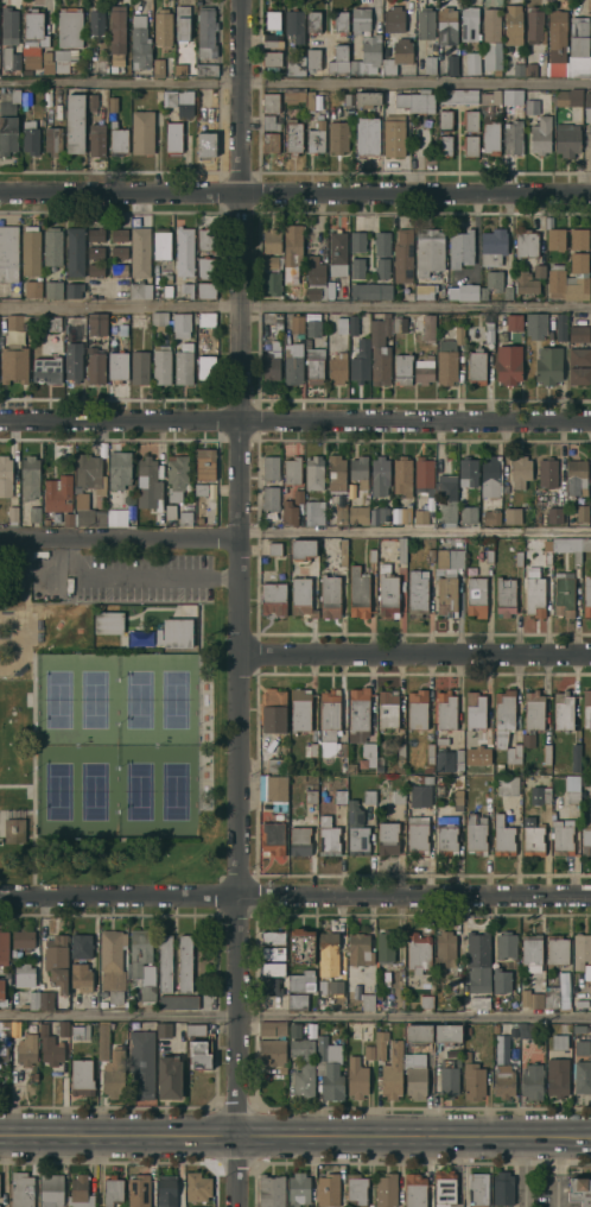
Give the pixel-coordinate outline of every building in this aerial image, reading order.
[(110,10),(110,5),(125,5),(125,52),(123,65),(117,65),(117,71),(109,71),(109,64),(110,64),(110,52),(110,10)] [(189,5),(189,39),(176,39),(176,5),(189,5)] [(386,10),(389,10),(389,5),(400,5),(401,10),(405,10),(405,31),(386,31),(386,10)] [(507,10),(507,5),(520,5),(520,11),(522,11),(522,44),(506,45),(506,10),(507,10)] [(1,6),(11,6),(11,10),(18,10),(18,37),(17,37),(17,44),(11,44),(11,45),(8,45),(8,44),(2,44),(2,37),(1,37),(1,6)] [(58,11),(59,11),(59,6),(77,6),(77,7),(81,7),(81,11),(82,11),(82,46),(58,46),(58,11)] [(104,33),(89,33),(89,10),(91,10),(91,6),(95,6),(95,11),(103,10),(104,33)] [(198,10),(199,10),(199,6),(212,6),(212,10),(215,10),(215,21),(217,21),(217,30),(214,30),(214,44),(216,44),(216,56),(198,56),(198,10)] [(438,10),(441,10),(441,6),(452,6),(452,10),(457,10),(457,44),(438,44),(438,10)] [(527,24),(527,11),(530,11),(530,6),(538,6),(538,11),(544,11),(544,24),(542,24),(541,39),(539,39),(538,44),(527,43),(527,39),(527,24)] [(24,12),(30,12),(30,7),(37,7),(37,12),(43,12),(43,34),(47,34),(47,46),(40,46),(40,68),(24,68),(24,53),(23,53),(23,51),(25,51),(25,46),(26,46),(26,45),(26,44),(24,44),(24,12)] [(171,44),(170,44),(170,48),(163,48),(163,44),(154,44),(154,12),(158,12),(158,7),(169,7),(169,12),(171,12),(171,44)] [(369,30),(361,30),(361,34),(351,33),(351,7),(358,7),(358,8),(363,8),(363,7),(370,7),(369,30)] [(418,19),(418,13),(418,11),(421,11),(421,7),(431,7),(431,11),(434,11),(434,38),(418,38),(418,19)] [(462,7),(478,7),(478,13),(479,13),(479,18),(478,18),(477,33),(481,33),(481,39),(477,39),(477,50),(463,49),(463,40),(460,40),(462,7)] [(483,8),(500,8),(500,42),(501,42),(501,69),(483,69),(483,8)] [(554,11),(554,10),(560,10),(560,11),(567,11),(566,45),(566,76),(548,76),(548,72),(547,72),(547,64),(548,64),(549,31),(548,31),(548,11),(554,11)] [(265,11),(279,11),(279,30),(265,30),(265,11)] [(285,11),(303,11),(303,43),(293,43),(293,34),(288,34),(288,33),(285,33),(285,11)] [(307,11),(320,11),(320,19),(323,19),(323,27),(320,27),(320,32),(307,32),(307,11)] [(335,27),(332,27),(332,19),(335,19),(335,13),(347,13),(347,32),(335,32),(335,27)] [(132,27),(133,27),(133,14),(146,14),(146,27),(147,39),(151,39),(151,67),(138,67),(138,61),(132,61),(132,27)] [(590,75),(590,76),(570,76),(570,36),(570,17),(589,17),(587,56),(590,56),(590,63),(590,75)] [(362,36),(371,36),(371,33),(381,33),(381,62),(380,62),(380,65),(376,67),(376,74),(367,74),(366,71),(361,71),(361,72),(350,74),(350,59),(360,59),(360,61),(362,61),(362,36)] [(263,47),(279,47),(279,34),(263,34),(263,47)] [(412,63),(395,63),(395,74),(383,74),(383,58),(393,58),(393,40),(398,40),(398,38),(408,38),(408,42),(409,42),(412,45),(412,63)] [(328,72),(328,61),(335,61),(335,56),(332,56),(332,46),(335,46),(335,45),(347,44),(348,61),(349,61),(349,72),(328,72)] [(1,46),(11,46),(11,52),(20,52),(20,69),(1,69),(1,46)] [(55,61),(55,49),(77,49),(78,64),(69,64),(69,72),(55,72),(55,61)] [(306,49),(319,49),(319,57),(322,57),(322,65),(319,65),(319,69),(306,69),(306,49)] [(525,58),(526,58),(526,49),(536,49),(536,64),(536,76),(526,76),(526,70),(525,70),(525,58)] [(43,72),(42,51),(51,51),(51,61),(55,61),(55,72),(43,72)] [(281,51),(281,65),(262,65),(263,51),(281,51)] [(466,74),(466,53),(479,53),(479,72),(466,74)] [(457,74),(446,74),(446,55),(457,55),(457,74)] [(287,56),(305,56),(304,75),(287,75),(287,56)] [(424,56),(436,56),(436,63),(437,63),(438,68),(436,68),(436,72),(424,72),(424,56)] [(164,71),(163,71),(163,72),(155,72),(155,71),(153,71),(153,58),(164,58),(164,71)] [(523,70),(523,76),(514,76),(514,63),(523,63),(523,58),(525,58),(525,70),(523,70)] [(217,63),(217,75),(197,75),(197,63),(217,63)] [(20,102),(0,102),(0,88),(20,88),(20,102)] [(305,88),(305,101),(298,101),(298,103),(285,103),(285,101),(285,88),(305,88)] [(419,94),(419,88),(430,88),(430,94),(434,94),(434,113),(425,113),(425,115),(418,114),(417,113),(409,113),(409,107),(409,94),(419,94)] [(477,89),(477,103),(439,103),(439,89),(477,89)] [(493,91),(493,89),(501,89),(501,91),(502,91),(502,105),(503,105),(503,115),(494,115),(494,116),(482,116),(482,91),(493,91)] [(523,89),(522,103),(503,103),(503,89),(523,89)] [(583,106),(571,106),(558,106),(558,108),(554,108),(554,89),(570,90),(570,89),(583,89),(583,106)] [(177,106),(164,106),(164,90),(177,90),(177,106)] [(178,91),(183,91),(183,90),(192,90),(193,116),(189,116),(189,118),(184,118),(184,116),(178,116),(178,91)] [(306,90),(314,90),(314,113),(306,113),(306,90)] [(31,105),(21,105),(23,91),(31,91),(31,105)] [(356,94),(356,91),(380,91),(380,103),(371,103),(371,107),(362,107),(356,106),(356,105),(355,105),(355,94),(356,94)] [(262,93),(279,93),(279,112),(262,112),(262,93)] [(355,105),(344,105),(344,93),(355,94),(355,105)] [(66,94),(84,94),(84,152),(66,152),(66,94)] [(88,94),(97,94),(97,107),(96,107),(96,110),(87,110),(87,105),(88,94)] [(409,107),(394,107),(394,94),(409,94),(409,107)] [(539,114),(538,100),(524,100),(525,114),(539,114)] [(132,110),(153,110),(153,153),(132,153),(132,110)] [(438,110),(452,110),(452,131),(438,131),(438,110)] [(465,110),(478,110),(478,131),(474,131),(474,132),(470,132),(470,131),(465,131),(465,110)] [(307,129),(317,129),(317,114),(323,114),(323,120),(324,120),(324,151),(317,151),(317,154),(313,154),(313,151),(307,151),(307,129)] [(385,115),(403,114),(403,156),(385,156),(385,115)] [(276,128),(277,115),(262,115),(262,128),(276,128)] [(530,125),(539,125),(539,115),(551,115),(551,129),(551,151),(544,151),(544,154),(538,154),(538,151),(530,151),(530,125)] [(8,156),(0,156),(0,116),(17,116),(17,151),(8,151),(8,156)] [(286,118),(296,118),(296,122),(303,122),(303,152),(297,152),(297,156),(291,156),(291,151),(286,151),(286,118)] [(356,118),(380,118),(380,154),(377,154),(377,156),(373,156),(373,154),(362,154),(362,156),(358,156),(358,153),(356,153),(356,118)] [(38,154),(28,154),(28,150),(23,150),(23,120),(28,120),(34,120),(34,127),(38,127),(38,154)] [(522,154),(510,154),(510,153),(504,153),(504,145),(503,145),(503,132),(504,132),(504,124),(511,124),(511,120),(522,120),(522,154)] [(348,131),(350,131),(350,137),(348,137),(348,151),(342,151),(342,154),(333,154),(333,151),(329,151),(329,121),(348,121),(348,131)] [(490,122),(490,121),(498,121),(500,154),(489,154),(489,152),(481,152),(481,147),(484,147),(484,143),(483,143),(483,132),(483,122),(490,122)] [(166,122),(182,122),(182,134),(184,134),(184,137),(182,137),(182,146),(183,146),(183,148),(182,148),(182,151),(180,151),(180,153),(166,153),(166,151),(165,151),(166,122)] [(89,138),(88,138),(88,131),(89,131),(89,124),(106,124),(106,156),(89,156),(89,138)] [(580,152),(573,152),(573,157),(572,157),(572,158),(566,158),(566,157),(561,157),(561,152),(555,152),(555,128),(557,128),(557,124),(571,124),(571,125),(579,125),(579,128),(580,128),(580,152)] [(61,151),(57,151),(57,156),(50,156),(50,151),(45,151),(45,127),(62,127),(61,151)] [(110,128),(128,128),(127,151),(122,151),(122,156),(110,156),(110,128)] [(197,133),(215,132),(216,156),(198,156),(197,133)] [(262,133),(279,133),(279,151),(262,151),(262,133)] [(451,156),(438,156),(439,135),(451,135),(451,156)] [(465,135),(478,135),(478,156),(465,156),(465,135)] [(548,228),(547,228),(547,216),(553,216),(553,228),(565,228),(565,248),(547,248),(548,228)] [(18,282),(0,282),(0,225),(18,225),(18,282)] [(23,230),(24,230),(24,225),(37,225),(37,229),(39,229),(39,274),(23,274),(23,230)] [(193,274),(177,274),(177,267),(174,267),(174,263),(176,263),(177,227),(178,227),(178,225),(182,225),(180,227),(193,227),(193,274)] [(285,225),(303,225),(305,225),(305,230),(303,230),(303,258),(303,263),(300,263),(300,267),(298,267),(297,292),(284,292),(285,225)] [(62,265),(44,265),(44,229),(46,229),(46,226),(59,226),(59,229),(62,229),(62,265)] [(97,228),(97,226),(102,226),(102,228),(103,228),(103,240),(88,240),(88,228),(97,228)] [(112,240),(112,228),(113,228),(113,226),(117,226),(117,227),(128,227),(128,240),(112,240)] [(131,226),(150,226),(150,276),(131,276),(131,226)] [(84,276),(66,276),(66,266),(65,266),(65,263),(66,263),(66,232),(66,227),(83,227),(84,276)] [(153,230),(155,230),(155,227),(169,227),(169,230),(170,230),(170,258),(153,258),(153,230)] [(197,227),(215,227),(215,249),(197,249),(197,227)] [(482,227),(506,228),(506,232),(507,232),(507,254),(501,254),(501,265),(481,265),(482,227)] [(281,252),(263,252),(263,230),(269,230),(269,228),(275,228),(275,230),(281,230),(281,252)] [(412,282),(394,282),(394,265),(393,265),(393,260),(394,260),(394,254),(393,254),(393,249),(394,249),(394,242),(398,242),(398,228),(413,228),(412,282)] [(417,232),(426,232),(426,228),(437,228),(437,232),(444,232),(444,270),(428,270),(428,277),(417,277),(417,232)] [(450,228),(457,228),(457,233),(466,233),(466,228),(474,228),(474,264),(463,264),(463,260),(460,260),(460,268),(450,268),(450,228)] [(587,248),(571,248),(571,228),(587,228),(587,248)] [(520,255),(520,258),(516,258),(516,257),(516,247),(514,247),(514,244),(516,244),(516,232),(523,232),(523,229),(530,229),(530,232),(538,232),(538,255),(520,255)] [(347,274),(330,274),(330,264),(330,232),(347,232),(347,274)] [(351,232),(366,232),(366,251),(352,251),(352,253),(351,253),(351,251),(351,232)] [(390,255),(376,255),(376,244),(375,244),(375,238),(376,238),(376,232),(390,232),(390,255)] [(88,258),(88,245),(103,245),(103,249),(106,249),(106,253),(104,253),(104,258),(88,258)] [(112,258),(112,253),(109,253),(109,249),(112,249),(112,245),(127,245),(128,258),(112,258)] [(589,299),(582,299),(582,301),(564,299),(564,298),(561,298),(561,297),(549,297),(549,291),(548,291),(548,268),(549,268),(549,264),(564,264),(564,268),(565,268),(565,277),(576,277),(576,271),(571,271),(571,252),(587,252),(587,272),(587,277),(589,277),(589,299)] [(263,267),(263,255),(278,255),(278,257),(282,257),(282,263),(281,263),(281,268),(279,268),(279,267),(263,267)] [(197,257),(215,257),(216,278),(197,278),(197,257)] [(351,258),(364,258),(364,265),(366,265),(366,270),(364,270),(364,278),(351,278),(351,258)] [(389,271),(390,271),(390,273),(389,273),(389,278),(376,278),(376,271),(375,271),(375,266),(376,266),(376,258),(389,258),(389,271)] [(103,263),(103,267),(104,267),(104,271),(103,271),(103,276),(88,276),(88,263),(103,263)] [(112,276),(112,271),(109,271),(109,267),(112,267),(112,263),(127,263),(127,276),(112,276)] [(319,299),(319,297),(307,297),(306,264),(325,263),(325,286),(328,286),(328,299),(319,299)] [(545,277),(534,277),(534,264),(545,264),(545,277)] [(515,292),(516,270),(528,271),(528,272),(530,272),(530,278),(527,278),(527,279),(539,279),(539,292),(515,292)] [(262,292),(262,271),(280,272),(280,295),(271,295),(271,292),(268,292),(262,292)] [(503,292),(494,292),(494,287),(488,287),(488,295),(494,295),(494,299),(481,299),(481,286),(487,286),(487,271),(503,271),(503,292)] [(172,283),(163,283),(164,273),(172,273),(172,283)] [(40,280),(42,296),(25,296),(25,280),(40,280)] [(62,297),(45,297),(45,280),(62,280),(62,297)] [(131,297),(131,282),(144,282),(144,298),(131,297)] [(192,298),(174,297),(174,282),(193,283),(192,298)] [(197,297),(197,282),(215,282),(215,297),(197,297)] [(84,283),(84,290),(81,290),(81,297),(65,297),(65,283),(84,283)] [(458,299),(458,298),(447,298),(447,286),(458,286),(458,284),(465,284),(465,283),(471,283),(471,284),(478,284),(478,299),(458,299)] [(172,296),(164,296),(164,284),(172,284),(172,296)] [(351,299),(351,284),(392,284),(393,298),(351,299)] [(437,284),(437,291),(433,291),(434,298),(415,298),(415,284),(437,284)] [(513,298),(503,298),(503,285),(513,285),(513,298)] [(167,311),(167,324),(163,324),(163,329),(154,329),(154,324),(152,324),(152,311),(167,311)] [(107,334),(89,334),(89,328),(87,328),(87,312),(107,312),(107,334)] [(172,330),(172,312),(190,312),(191,330),(190,330),(190,337),(185,337),(185,341),(192,341),(193,384),(176,384),(174,350),(180,350),(180,345),(174,345),(174,330),(172,330)] [(197,334),(198,322),(196,322),(196,315),(198,315),(198,312),(215,312),(215,324),(216,324),(216,327),(215,327),(215,334),(197,334)] [(392,335),(385,335),(385,346),(390,346),(390,385),(371,385),(371,347),(371,320),(382,320),(382,317),(383,317),(383,312),(390,312),(390,317),(392,317),(392,335)] [(546,335),(542,335),(542,340),(529,339),(530,335),(527,335),(527,312),(547,312),(546,335)] [(7,315),(23,314),(23,322),(27,322),(28,329),(7,329),(7,315)] [(436,339),(424,339),(421,339),(421,334),(424,334),(424,320),(422,320),(422,314),(434,314),(436,339)] [(522,329),(507,330),(507,314),(522,314),(522,329)] [(557,314),(567,314),(567,340),(557,340),(557,314)] [(49,315),(61,316),(61,330),(49,330),(49,315)] [(303,380),(301,380),(301,384),(285,384),(285,331),(291,331),(291,315),(304,315),(304,333),(303,333),(303,380)] [(357,335),(349,335),(349,315),(357,315),(357,335)] [(396,315),(396,317),(415,316),(415,331),(405,331),(405,335),(394,335),(394,331),(393,331),(393,317),(393,315),(396,315)] [(348,333),(337,333),(337,317),(347,317),(348,333)] [(306,320),(320,320),(320,336),(306,336),(306,320)] [(494,341),(485,341),(485,329),(485,322),(493,322),(493,328),(494,328),(494,341)] [(456,350),(457,350),(457,380),(452,380),(452,385),(439,385),(439,379),(438,379),(438,350),(438,340),(455,340),(455,326),(464,326),(464,343),(456,343),(456,350)] [(589,326),(589,340),(570,341),(568,326),(589,326)] [(370,379),(363,379),(363,384),(356,384),(356,379),(350,379),(350,358),(355,358),(355,352),(358,352),(358,350),(355,350),(355,346),(358,346),(358,337),(369,337),(370,379)] [(263,353),(267,353),(267,340),(280,340),(280,380),(274,379),(274,383),(263,383),(263,353)] [(27,383),(19,383),(19,379),(8,379),(8,383),(0,383),(0,347),(7,347),(7,341),(20,341),(20,347),(27,347),(27,383)] [(215,379),(198,379),(198,341),(206,341),(206,355),(215,355),(215,379)] [(82,346),(83,346),(83,353),(82,353),(82,379),(80,379),(80,383),(74,383),(74,379),(65,379),(65,371),(64,371),(64,365),(64,350),(65,350),(65,342),(82,342),(82,346)] [(522,380),(516,380),(516,385),(503,385),(503,380),(497,380),(497,345),(521,345),(522,380)] [(104,384),(88,384),(88,353),(87,353),(87,346),(97,346),(97,352),(104,352),(104,384)] [(561,380),(560,380),(560,383),(554,383),(554,385),(541,385),(541,380),(536,380),(536,359),(539,359),(539,347),(563,347),(561,380)] [(307,359),(306,359),(306,348),(325,348),(325,359),(324,359),(324,379),(307,379),(307,359)] [(171,384),(153,384),(153,349),(171,349),(171,384)] [(148,384),(132,384),(132,350),(148,350),(148,384)] [(395,354),(411,354),(411,350),(414,350),(414,355),(413,355),(413,361),(412,361),(411,384),(399,384),(399,380),(394,380),(395,354)] [(568,350),(590,350),(590,365),(568,364),(568,350)] [(128,379),(121,379),(121,383),(115,383),(115,379),(109,379),(108,352),(128,352),(128,379)] [(347,379),(343,379),(343,384),(332,384),(332,379),(330,379),(329,358),(333,358),(333,353),(339,353),(339,352),(347,352),(347,379)] [(485,384),(476,384),(476,379),(475,379),(475,380),(471,380),(471,379),(469,379),(468,352),(485,352),(485,384)] [(428,380),(428,385),(420,385),(420,380),(414,380),(414,365),(415,365),(415,359),(422,359),(422,356),(426,356),(426,354),(433,354),(433,365),(434,365),(434,380),(428,380)] [(46,383),(46,381),(43,381),(42,383),(38,381),(33,380),(33,358),(55,359),(55,356),(62,356),(61,383),(46,383)] [(590,367),(590,384),(568,384),(568,367),(590,367)] [(197,449),(196,449),(196,447),(204,448),(215,448),(215,460),(215,479),(197,479),(197,449)] [(109,450),(131,450),(131,474),(128,474),(128,484),(123,484),(123,488),(109,488),(109,450)] [(75,485),(76,485),(76,453),(90,453),(90,456),(101,456),(101,475),(106,475),(106,493),(96,493),(96,486),(87,486),(87,488),(81,488),(81,493),(75,493),(75,485)] [(12,495),(0,495),(0,454),(7,454),(7,459),(12,459),(12,495)] [(157,498),(157,506),(138,506),(138,459),(144,459),(144,454),(151,455),(151,459),(157,459),(157,480),(163,480),(161,498),(157,498)] [(341,454),(341,459),(345,459),(345,487),(347,487),(347,525),(336,525),(336,498),(329,498),(329,489),(326,489),(326,486),(329,486),(329,467),(328,467),(328,465),(329,465),(329,461),(328,461),(328,455),(341,454)] [(21,459),(25,459),(25,455),(34,455),(34,459),(39,459),(39,498),(38,498),(38,495),(34,495),(34,499),(26,499),(26,500),(21,500),(21,499),(21,459)] [(167,459),(167,455),(188,455),(188,482),(184,482),(184,489),(182,489),(182,504),(178,504),(178,501),(169,501),(169,486),(171,486),(171,482),(167,482),(167,459)] [(323,489),(309,489),(309,491),(306,491),(306,489),(305,489),(306,459),(307,455),(320,455),(320,459),(323,459),(323,489)] [(385,495),(371,495),(371,459),(377,459),(377,455),(385,455),(385,460),(389,460),(389,485),(388,485),(389,486),(387,486),(387,494),(385,495)] [(394,459),(399,459),(399,455),(407,455),(407,460),(412,460),(412,498),(405,498),(405,493),(394,493),(394,459)] [(482,460),(484,460),(484,455),(501,455),(501,495),(498,495),(498,498),(496,498),(496,499),(489,499),(489,497),(482,497),(482,460)] [(511,460),(516,460),(516,455),(527,455),(527,460),(532,460),(532,479),(525,479),(525,488),(514,488),(514,480),(511,480),(511,460)] [(263,456),(279,456),(279,479),(262,479),(262,474),(263,474),(263,456)] [(284,460),(293,460),(293,456),(300,456),(300,484),(285,484),(284,460)] [(357,459),(357,456),(368,456),(368,479),(367,479),(367,481),(363,481),(363,479),(350,479),(350,459),(357,459)] [(415,460),(417,460),(417,456),(425,456),(425,460),(433,460),(433,487),(432,487),(432,508),(427,508),(427,491),(415,491),(415,460)] [(459,459),(463,459),(463,456),(470,456),(470,459),(477,459),(477,472),(479,472),(479,475),(477,475),(477,486),(468,486),(459,486),(459,459)] [(539,460),(547,460),(547,456),(553,456),(553,460),(557,460),(557,487),(544,487),(544,486),(539,486),(539,460)] [(586,487),(579,487),(579,494),(567,494),(567,460),(586,460),(586,487)] [(44,479),(59,479),(59,474),(71,474),(71,510),(44,510),(44,479)] [(440,497),(437,497),(437,482),(440,482),(440,475),(457,475),(457,522),(439,520),(440,497)] [(208,482),(208,494),(195,494),(196,482),(208,482)] [(263,486),(279,487),(279,505),(280,505),(280,510),(262,510),(262,505),(263,505),(263,486)] [(293,489),(304,489),(304,503),(294,503),(293,489)] [(282,500),(291,500),(291,506),(297,506),(298,526),(292,526),(292,524),(287,524),(287,526),(284,526),(284,524),(282,524),(282,500)] [(305,501),(324,501),(324,524),(316,524),(316,525),(305,525),(305,501)] [(166,504),(176,504),(176,518),(166,518),(166,504)] [(406,507),(406,504),(411,504),(411,523),(401,523),(393,523),(393,507),(406,507)] [(589,520),(577,520),(577,505),(589,505),(589,520)] [(8,506),(18,506),(18,520),(7,520),(8,506)] [(30,506),(40,506),(40,520),(30,520),(30,506)] [(368,506),(369,522),(349,523),(349,506),(368,506)] [(460,506),(477,506),(477,523),(462,523),(460,506)] [(370,507),(379,507),(389,507),(389,520),(379,520),(379,525),(370,525),(370,507)] [(504,507),(521,507),(521,524),(504,524),(504,507)] [(563,523),(547,523),(547,507),(563,507),(563,523)] [(94,508),(94,524),(77,524),(77,508),(94,508)] [(127,525),(108,525),(108,508),(127,508),(127,525)] [(179,511),(192,510),(192,524),(179,524),(179,511)] [(428,510),(428,523),(414,524),(414,510),(428,510)] [(491,511),(500,511),(500,524),(483,524),(483,511),(491,511)] [(63,512),(74,512),(74,525),(63,525),(63,512)] [(95,512),(106,512),(106,525),(96,525),(95,512)] [(398,537),(406,537),(406,562),(398,563),(398,537)] [(346,538),(338,538),(339,565),(347,565),(346,538)] [(582,550),(580,550),(580,562),(574,562),(573,549),(568,549),(568,550),(553,551),(553,538),(582,538),(582,550)] [(582,538),(590,538),(590,550),(582,550),(582,538)] [(316,539),(316,556),(310,556),(310,558),(303,558),(303,560),(301,560),(301,561),(293,561),(293,558),(291,558),(291,539),(316,539)] [(281,542),(281,555),(268,555),(268,542),(281,542)] [(436,574),(436,549),(464,549),(464,567),(449,567),(449,568),(445,568),(445,570),(441,570),(441,574),(438,574),(438,577),(457,577),(457,617),(447,617),(447,614),(438,614),(438,580),(434,580),(434,574),(436,574)] [(485,549),(493,549),(494,562),(485,562),(485,549)] [(380,600),(377,600),(377,594),(380,594),(380,589),(377,589),(377,587),(379,587),(379,563),(389,563),(389,574),(393,574),(393,576),(398,576),(399,618),(388,618),(388,615),(386,615),(386,617),(385,618),(383,618),(381,618),(381,617),(381,615),(380,615),(380,600)] [(350,564),(360,564),(360,574),(369,574),(369,618),(358,618),(358,617),(350,617),(350,564)] [(526,577),(528,577),(527,567),(539,567),(539,577),(545,577),(545,618),(534,618),(534,614),(526,614),(526,577)] [(427,613),(408,613),(408,570),(420,570),(420,577),(428,577),(427,613)] [(573,618),(564,618),(564,614),(561,614),(561,617),(558,617),(558,614),(554,614),(554,605),(555,605),(555,573),(573,573),(573,618)] [(320,600),(319,600),(319,595),(322,595),(322,574),(325,574),(325,576),(341,576),(341,613),(342,613),(342,617),(339,617),(339,618),(329,618),(329,619),(324,619),(324,618),(320,618),(320,600)] [(496,576),(501,576),(501,580),(515,580),(515,613),(509,613),(509,618),(502,618),(502,613),(496,613),(496,576)] [(292,577),(311,577),(311,608),(318,608),(318,618),(311,618),(311,613),(303,613),(303,614),(292,614),(292,577)] [(485,577),(487,618),(476,618),(476,614),(466,614),(466,605),(468,605),(468,577),(485,577)] [(583,577),(582,616),(590,616),(590,577),(583,577)] [(261,583),(286,583),(286,615),(284,615),(284,619),(278,619),(278,615),(275,615),(275,612),(269,612),(267,615),(262,615),(261,613),(261,612),(261,583)] [(94,632),(95,611),(123,611),(123,632),(94,632)] [(192,618),(192,646),(164,646),(163,617),(192,618)] [(266,688),(275,688),(275,690),(286,690),(286,732),(285,732),(285,733),(262,733),(262,723),(261,723),(261,694),(261,693),(263,691),(266,691),(266,688)] [(291,689),(294,689),(294,688),(298,688),(298,689),(311,689),(311,700),(310,700),(310,729),(296,729),(296,733),(291,733),(291,689)] [(320,693),(324,693),(324,690),(326,690),(326,691),(329,691),(329,689),(333,689),(333,688),(339,688),(339,729),(336,729),(336,740),(320,740),(320,693)] [(349,689),(368,689),(369,729),(355,729),(355,733),(350,733),(349,689)] [(407,693),(417,693),(417,689),(427,689),(427,700),(426,700),(427,728),(408,729),(407,693)] [(437,693),(446,693),(446,689),(450,689),(450,696),(456,696),(456,728),(438,729),(437,693)] [(514,747),(514,742),(521,742),(521,763),(507,763),(506,750),(496,750),(495,693),(504,693),(504,689),(515,689),(515,729),(514,729),(514,731),(508,731),(506,747),(514,747)] [(525,691),(534,691),(534,689),(539,689),(539,695),(544,695),(544,729),(529,729),(529,732),(525,732),(525,691)] [(554,693),(564,693),(564,689),(568,689),(568,695),(573,695),(573,729),(567,729),(567,733),(565,733),(565,729),(554,729),(554,693)] [(583,689),(590,689),(590,731),(590,728),(584,728),(583,689)] [(379,691),(389,690),(389,693),(390,693),(390,695),(398,695),(398,727),(383,727),(383,729),(379,729),(379,691)] [(466,691),(478,691),(478,696),(484,695),(485,727),(470,727),(471,729),(466,731),(466,691)] [(523,734),(534,734),(534,746),(523,746),(523,734)] [(317,757),(305,757),(305,745),(310,745),(310,742),(317,742),(317,757)] [(347,759),(338,759),(337,759),(337,756),(339,756),(339,742),(347,742),(347,759)] [(375,766),(368,766),(368,756),(362,756),(362,742),(375,742),(375,766)] [(427,744),(434,744),(434,764),(426,764),(427,744)] [(579,771),(572,771),(573,758),(571,758),(571,744),(580,744),(579,771)] [(455,771),(436,771),(436,752),(437,752),(437,748),(446,748),(446,751),(455,751),(455,771)] [(268,771),(268,758),(280,758),(280,771),(268,771)] [(348,764),(356,763),(356,773),(348,773),(348,764)] [(287,801),(286,801),(286,811),(272,811),(272,801),(266,801),(266,800),(260,800),(260,775),(267,775),(267,776),(287,776),(287,801)] [(580,785),(572,785),(572,790),(579,790),(579,803),(577,803),(577,805),(568,805),(568,803),(566,803),(566,775),(580,775),(580,785)] [(519,777),(519,796),(497,795),(497,776),(519,777)] [(463,803),(453,804),(453,778),(463,778),(463,803)] [(444,796),(436,796),(437,785),(444,785),(444,796)] [(305,790),(317,790),(317,803),(305,803),(305,790)] [(347,803),(335,803),(335,790),(347,790),(347,803)] [(375,803),(363,803),(363,790),(375,790),(375,803)] [(393,790),(405,790),(405,803),(393,803),(393,790)] [(434,790),(434,803),(420,803),(420,790),(434,790)] [(542,803),(541,790),(549,790),(551,803),(542,803)] [(362,809),(362,814),(363,814),(363,821),(362,821),(362,826),(348,826),(348,800),(357,800),(357,805),(360,809),(362,809)] [(586,813),(590,813),(590,855),(583,855),(582,828),(582,809),(586,809),(586,813)] [(487,855),(481,855),(475,855),(475,851),(474,851),(474,852),(468,852),(468,851),(466,851),(466,813),(477,813),(477,821),(475,821),(475,823),(478,823),(478,816),(487,816),(487,834),(484,834),(484,841),(487,841),(487,855)] [(494,855),(494,813),(503,813),(503,827),(515,827),(515,833),(513,833),(513,842),(515,842),(515,855),(494,855)] [(339,834),(338,834),(338,842),(339,842),(339,855),(319,855),(318,851),(319,851),(319,815),(328,815),(329,827),(339,827),(339,834)] [(25,841),(5,842),(5,819),(25,817),(25,841)] [(553,826),(552,826),(552,820),(561,820),(561,826),(573,826),(573,833),(571,833),(571,841),(573,841),(573,855),(567,855),(553,855),(553,826)] [(284,855),(273,855),(273,854),(268,854),(268,855),(261,855),(261,833),(262,833),(262,823),(284,822),(284,855)] [(399,822),(399,832),(398,832),(398,841),(395,841),(395,845),(399,845),(399,853),(387,853),(387,854),(379,854),(379,822),(399,822)] [(428,855),(417,855),(417,849),(414,849),(414,852),(409,852),(409,851),(407,851),(407,823),(428,823),(428,855)] [(290,827),(310,827),(310,834),(309,834),(309,843),(311,843),(310,855),(290,855),(290,827)] [(349,827),(369,827),(369,833),(367,833),(367,842),(369,842),(369,855),(348,855),(349,827)] [(457,827),(457,833),(456,833),(456,841),(458,841),(458,849),(457,849),(457,857),(439,857),(439,854),(437,854),(437,827),(457,827)] [(525,827),(544,827),(544,833),(542,833),(542,842),(545,842),(544,855),(523,854),(525,827)] [(313,962),(290,962),(290,929),(293,929),(293,927),(301,927),(301,929),(305,929),(305,930),(314,930),(314,934),(313,934),(313,962)] [(12,947),(12,930),(20,930),(20,928),(26,928),(26,930),(34,930),(34,934),(36,934),(36,937),(34,937),(34,947),(12,947)] [(377,931),(379,931),(379,928),(390,928),(390,933),(394,933),(394,960),(392,960),(392,962),(379,962),(379,960),(377,960),(377,931)] [(122,969),(125,969),(125,990),(122,990),(122,1003),(109,1003),(109,990),(101,990),(101,969),(100,930),(102,930),(102,929),(114,929),(114,930),(122,930),(122,933),(127,933),(127,948),(122,948),(122,969)] [(152,962),(151,962),(151,963),(155,963),(155,985),(155,1000),(140,1000),(140,985),(141,985),(141,978),(131,978),(131,973),(128,973),(128,962),(131,962),(129,929),(152,929),(152,962)] [(8,965),(0,965),(0,930),(8,930),(8,965)] [(261,943),(261,930),(285,931),(285,943),(261,943)] [(318,931),(325,931),(325,930),(331,930),(331,931),(338,931),(338,950),(332,950),(332,954),(329,954),(329,965),(319,965),(318,931)] [(432,942),(431,942),(431,968),(421,968),(421,974),(414,974),(413,968),(408,968),(407,930),(418,930),(418,934),(420,934),(420,936),(424,936),(426,935),(430,935),(432,936),(432,942)] [(456,967),(437,967),(437,934),(440,934),(440,930),(452,930),(452,934),(456,934),(456,967)] [(466,930),(474,930),(474,934),(482,934),(482,930),(489,930),(489,966),(466,966),(466,930)] [(516,936),(517,936),(519,942),(516,942),(517,958),(511,958),(511,956),(503,956),(503,959),(497,959),(496,934),(502,934),(502,930),(511,930),(511,934),(516,934),(516,936)] [(369,950),(374,950),(374,963),(363,963),(363,968),(357,968),(357,963),(348,963),(348,953),(347,953),(347,946),(349,946),(348,934),(355,934),(355,933),(363,931),(363,934),(369,934),(369,950)] [(542,963),(522,963),(522,935),(525,935),(525,933),(528,933),(528,935),(541,935),(542,963)] [(582,934),(590,934),(590,960),(584,960),(584,969),(574,969),(574,934),(577,934),(577,933),(582,933),(582,934)] [(68,994),(59,994),(59,985),(50,985),(50,969),(44,969),(44,946),(45,946),(45,940),(53,940),(53,934),(66,934),(66,946),(68,946),(68,994)] [(91,934),(91,943),(94,943),(94,947),(91,947),(91,958),(71,958),(71,934),(91,934)] [(171,992),(159,992),(159,934),(171,934),(171,992)] [(191,992),(179,992),(179,934),(191,934),(191,992)] [(568,963),(548,963),(548,935),(561,935),(561,937),(568,937),(568,963)] [(261,960),(261,947),(285,946),(285,960),(261,960)] [(14,985),(14,967),(20,967),(20,962),(30,962),(30,967),(34,967),(34,985),(14,985)] [(78,985),(78,986),(71,986),(71,962),(87,962),(87,968),(90,968),(90,971),(91,971),(91,985),(78,985)] [(261,975),(261,962),(285,962),(285,975),(261,975)] [(469,966),(490,967),(490,992),(469,992),(469,966)] [(343,969),(323,968),(322,989),(342,990),(343,969)] [(288,990),(288,974),(303,974),(303,969),(313,969),(313,974),(314,974),(314,991),(288,990)] [(2,998),(0,998),(0,976),(4,977),(4,971),(9,972),(9,984),(2,984),(2,998)] [(511,991),(503,991),(503,992),(494,993),(493,971),(511,971),(511,991)] [(195,975),(206,974),(206,990),(195,990),(195,975)] [(261,994),(261,977),(278,977),(278,978),(280,978),(280,981),(278,981),(278,987),(282,987),(282,994),(261,994)] [(546,991),(548,991),(548,986),(559,986),(559,982),(570,982),(570,997),(570,1006),(561,1006),(546,1006),(546,991)] [(544,992),(544,1007),(528,1007),(528,1005),(521,1005),(521,988),(529,988),(529,992),(544,992)] [(30,1009),(30,1000),(27,1000),(27,998),(30,998),(30,991),(40,991),(40,1009),(30,1009)] [(40,991),(53,991),(53,1009),(40,1009),(40,991)] [(307,993),(307,1010),(288,1010),(288,993),(307,993)] [(375,1009),(362,1009),(362,993),(375,993),(375,1009)] [(159,1007),(159,994),(198,994),(198,1007),(159,1007)] [(433,1007),(420,1007),(420,994),(433,994),(433,1007)] [(476,996),(476,994),(484,994),(484,996),(489,996),(489,1007),(470,1007),(470,996),(476,996)] [(7,1062),(0,1062),(0,1020),(11,1020),(11,1035),(11,1049),(7,1049),(7,1060),(7,1062)] [(69,1035),(59,1035),(59,1020),(69,1020),(69,1035)] [(40,1022),(47,1022),(47,1026),(51,1026),(51,1030),(47,1030),(47,1035),(53,1035),(53,1043),(57,1043),(57,1041),(63,1041),(63,1045),(63,1061),(57,1061),(57,1066),(49,1066),(49,1061),(42,1061),(42,1050),(40,1050),(40,1037),(40,1022)] [(157,1022),(171,1022),(171,1036),(157,1037),(157,1022)] [(259,1036),(259,1022),(287,1022),(286,1036),(259,1036)] [(519,1022),(526,1022),(526,1023),(534,1023),(534,1037),(519,1037),(519,1022)] [(573,1031),(573,1024),(576,1024),(576,1022),(586,1022),(586,1025),(589,1025),(589,1030),(586,1030),(586,1031),(573,1031)] [(89,1023),(90,1038),(71,1038),(71,1025),(83,1025),(87,1023),(89,1023)] [(108,1060),(99,1060),(99,1023),(109,1023),(108,1060)] [(205,1023),(205,1035),(192,1035),(192,1036),(186,1036),(186,1023),(205,1023)] [(301,1036),(290,1037),(290,1023),(300,1023),(301,1036)] [(432,1024),(432,1041),(424,1041),(424,1044),(421,1044),(421,1047),(413,1047),(413,1041),(406,1041),(406,1024),(432,1024)] [(462,1024),(462,1041),(452,1041),(452,1044),(449,1044),(450,1041),(446,1041),(446,1044),(443,1044),(443,1041),(434,1041),(434,1024),(462,1024)] [(154,1099),(133,1099),(133,1070),(128,1070),(128,1030),(154,1030),(154,1099)] [(376,1030),(388,1031),(388,1039),(387,1039),(387,1042),(386,1042),(386,1051),(390,1051),(390,1039),(402,1039),(402,1059),(403,1059),(403,1068),(402,1068),(401,1094),(396,1094),(396,1099),(387,1099),(387,1094),(382,1094),(382,1063),(389,1063),(389,1062),(388,1062),(385,1059),(376,1059),(376,1030)] [(37,1061),(31,1061),(31,1066),(21,1066),(21,1061),(17,1061),(17,1043),(19,1043),(19,1039),(23,1039),(23,1037),(26,1037),(26,1032),(36,1032),(37,1061)] [(567,1035),(567,1048),(552,1048),(553,1035),(567,1035)] [(285,1038),(285,1064),(260,1064),(260,1045),(259,1045),(259,1038),(285,1038)] [(293,1099),(293,1087),(288,1087),(288,1057),(292,1057),(292,1056),(290,1056),(290,1039),(303,1039),(303,1038),(311,1038),(311,1039),(314,1039),(314,1051),(310,1051),(310,1063),(314,1063),(314,1093),(312,1093),(312,1099),(293,1099)] [(589,1039),(589,1054),(574,1054),(574,1039),(589,1039)] [(211,1068),(190,1068),(189,1041),(210,1041),(211,1068)] [(317,1044),(326,1044),(326,1060),(324,1060),(324,1073),(320,1073),(320,1075),(325,1075),(325,1061),(338,1062),(338,1075),(344,1075),(344,1099),(322,1099),(322,1093),(322,1076),(317,1076),(317,1062),(317,1044)] [(364,1044),(374,1044),(374,1045),(374,1059),(364,1059),(364,1044)] [(103,1069),(104,1069),(104,1067),(107,1067),(107,1064),(114,1064),(114,1060),(114,1048),(125,1048),(125,1066),(121,1066),(121,1069),(123,1069),(123,1093),(117,1093),(119,1098),(109,1098),(109,1093),(103,1093),(103,1069)] [(485,1095),(482,1095),(482,1099),(464,1099),(464,1076),(464,1062),(463,1062),(464,1050),(470,1050),(470,1062),(478,1062),(478,1068),(485,1068),(485,1095)] [(426,1094),(425,1094),(425,1098),(412,1098),(412,1094),(407,1094),(407,1073),(405,1073),(405,1068),(405,1053),(425,1053),(425,1067),(426,1067),(426,1094)] [(369,1093),(363,1094),(363,1098),(354,1098),(354,1094),(348,1094),(348,1066),(348,1055),(358,1055),(358,1064),(360,1064),(360,1067),(368,1067),(369,1093)] [(182,1098),(159,1098),(159,1083),(158,1083),(158,1056),(178,1056),(178,1060),(182,1060),(182,1098)] [(568,1094),(564,1094),(564,1097),(555,1097),(555,1094),(547,1094),(547,1057),(568,1057),(568,1094)] [(71,1088),(71,1059),(91,1059),(91,1079),(94,1079),(94,1095),(84,1095),(84,1093),(77,1093),(76,1095),(72,1095),(71,1093),(71,1088)] [(458,1094),(453,1094),(453,1098),(445,1098),(445,1094),(440,1094),(440,1067),(441,1067),(441,1060),(460,1060),(460,1066),(458,1066),(458,1094)] [(573,1061),(590,1061),(590,1093),(583,1093),(583,1092),(574,1092),(574,1078),(573,1078),(573,1061)] [(542,1087),(544,1087),(544,1092),(542,1092),(542,1099),(527,1099),(527,1095),(521,1094),(522,1069),(526,1069),(526,1063),(542,1063),(542,1069),(544,1069),(544,1076),(542,1076),(542,1087)] [(515,1095),(509,1095),(509,1099),(500,1099),(500,1095),(494,1095),(494,1092),(493,1092),(493,1086),(494,1086),(494,1070),(495,1070),(495,1068),(497,1068),(497,1064),(510,1064),(510,1069),(515,1069),(515,1095)] [(493,1174),(497,1174),(497,1170),(510,1170),(510,1175),(514,1175),(514,1205),(510,1205),(511,1206),(508,1206),(508,1203),(494,1203),(493,1174)] [(34,1176),(33,1206),(11,1206),(11,1171),(27,1171),(27,1176),(34,1176)] [(186,1171),(201,1171),(201,1176),(209,1176),(209,1177),(211,1177),(211,1195),(206,1195),(206,1200),(205,1200),(205,1202),(202,1202),(202,1200),(186,1200),(186,1171)] [(299,1202),(299,1206),(290,1206),(290,1202),(288,1202),(288,1176),(293,1176),(293,1171),(305,1171),(305,1176),(310,1176),(310,1202),(299,1202)] [(462,1202),(462,1206),(436,1206),(436,1177),(434,1177),(434,1173),(443,1173),(443,1171),(447,1171),(447,1173),(456,1173),(456,1177),(456,1202),(462,1202)] [(285,1175),(285,1206),(260,1206),(260,1173),(261,1173),(266,1173),(266,1176),(269,1176),(269,1177),(274,1177),(274,1175),(280,1175),(285,1175)] [(318,1177),(325,1177),(325,1173),(331,1173),(331,1176),(338,1176),(338,1186),(337,1186),(337,1193),(338,1193),(338,1205),(318,1205),(318,1177)] [(347,1173),(360,1173),(360,1177),(368,1177),(368,1186),(366,1186),(367,1205),(356,1205),(356,1199),(347,1200),(347,1173)] [(395,1206),(393,1206),(376,1206),(376,1176),(385,1176),(385,1173),(396,1173),(396,1206),(395,1206)] [(426,1183),(426,1206),(406,1206),(406,1188),(405,1188),(405,1173),(415,1173),(418,1173),(419,1173),(420,1174),(421,1175),(421,1176),(427,1177),(426,1183)] [(487,1205),(487,1206),(469,1206),(469,1205),(469,1173),(488,1173),(488,1205),(487,1205)] [(586,1178),(590,1178),(590,1206),(582,1206),(582,1200),(567,1200),(567,1190),(568,1190),(570,1173),(577,1173),(577,1177),(586,1177),(586,1178)] [(55,1206),(40,1206),(40,1174),(63,1174),(63,1203),(62,1203),(62,1206),(55,1206)] [(94,1195),(94,1206),(69,1206),(69,1195),(71,1195),(71,1178),(76,1178),(76,1174),(87,1174),(87,1195),(94,1195)] [(104,1178),(110,1178),(110,1174),(116,1174),(116,1178),(123,1178),(122,1200),(113,1200),(113,1206),(104,1206),(104,1178)] [(150,1174),(150,1206),(128,1206),(128,1177),(129,1177),(129,1174),(150,1174)] [(176,1174),(176,1206),(158,1206),(158,1203),(158,1174),(176,1174)]
